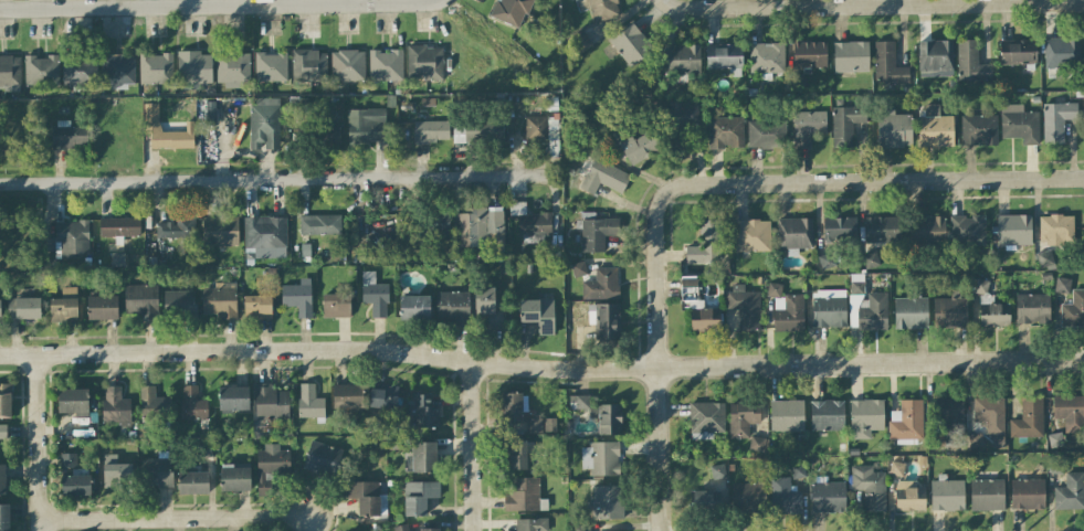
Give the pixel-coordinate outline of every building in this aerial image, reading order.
[(498,1),(499,0),(533,0),(527,14),(524,13),(517,28),(490,15),(496,0),(497,0),(498,1)] [(590,9),(587,0),(617,0),(618,3),(615,3),(620,15),(593,24),(589,9),(590,9)] [(631,69),(654,50),(632,22),(608,40),(631,69)] [(1044,67),(1079,66),(1078,37),(1044,38),(1044,67)] [(952,40),(918,41),(919,77),(953,76),(952,40)] [(991,64),(978,64),(977,40),(957,40),(958,81),(991,81),(991,64)] [(999,40),(1000,64),(1036,63),(1036,40),(999,40)] [(868,72),(868,41),(833,42),(834,72),(868,72)] [(874,41),(875,83),(909,83),(908,67),(895,67),(894,41),(874,41)] [(826,42),(791,43),(791,69),(826,67),(826,42)] [(783,43),(748,44),(749,73),(784,73),(783,43)] [(699,44),(665,45),(665,73),(700,72),(699,44)] [(706,45),(706,69),(742,68),(741,44),(706,45)] [(441,46),(406,47),(406,79),(442,79),(441,46)] [(212,83),(211,54),(201,55),(201,50),(176,51),(177,85),(212,83)] [(291,82),(326,83),(327,51),(292,50),(291,82)] [(330,51),(331,81),(364,80),(364,50),(330,51)] [(368,81),(402,80),(402,50),(368,51),(368,81)] [(249,53),(217,52),(216,82),(249,83),(249,53)] [(63,86),(96,85),(96,53),(63,54),(63,86)] [(286,53),(254,53),(255,82),(287,81),(286,53)] [(173,83),(172,54),(139,54),(139,84),(173,83)] [(20,90),(20,56),(0,56),(0,90),(20,90)] [(58,86),(57,56),(23,57),(24,87),(58,86)] [(134,56),(102,56),(102,85),(134,84),(134,56)] [(279,98),(250,98),(249,149),(262,149),(279,150),(279,98)] [(144,134),(150,134),(150,148),(193,149),(193,121),(185,121),(185,132),(158,131),(159,103),(144,103),(144,134)] [(1063,143),(1064,120),(1076,120),(1077,104),(1043,103),(1042,143),(1063,143)] [(953,147),(952,116),(939,116),(939,104),(924,104),(924,116),(918,117),(919,147),(953,147)] [(1038,112),(1022,112),(1022,104),(1000,104),(1000,138),(1022,138),(1022,145),(1038,145),(1038,112)] [(663,112),(669,152),(688,149),(685,125),(699,123),(696,107),(663,112)] [(832,148),(853,147),(852,123),(865,123),(865,107),(831,107),(832,148)] [(383,141),(383,109),(346,109),(347,142),(383,141)] [(877,147),(912,147),(911,114),(894,115),(894,110),(876,110),(877,147)] [(792,112),(793,150),(810,150),(810,134),(826,134),(826,111),(792,112)] [(961,146),(997,145),(996,115),(960,116),(961,146)] [(525,142),(547,141),(546,116),(524,117),(525,142)] [(708,148),(743,148),(743,116),(707,117),(708,148)] [(69,121),(53,120),(52,149),(74,150),(74,145),(86,145),(86,127),(69,127),(69,121)] [(448,121),(413,122),(413,142),(448,141),(448,121)] [(747,146),(784,147),(785,122),(748,121),(747,146)] [(452,143),(503,142),(503,124),(452,125),(452,143)] [(630,166),(662,148),(651,129),(634,139),(625,125),(611,133),(630,166)] [(621,194),(630,174),(593,157),(579,189),(593,195),(599,184),(621,194)] [(550,213),(525,213),(525,202),(509,202),(509,215),(517,215),(517,235),(536,235),(536,238),(551,237),(550,213)] [(503,248),(503,208),(471,207),(471,213),(457,213),(457,248),(503,248)] [(448,213),(413,214),(413,243),(424,242),(424,233),(437,233),(437,240),(449,240),(448,213)] [(340,215),(298,215),(299,235),(340,234),(340,215)] [(1031,215),(996,215),(996,245),(1031,245),(1031,215)] [(1073,215),(1038,216),(1039,244),(1073,243),(1073,215)] [(238,246),(237,216),(201,217),(202,247),(238,246)] [(866,217),(866,243),(900,242),(899,216),(866,217)] [(944,216),(910,217),(911,243),(944,243),(944,216)] [(949,216),(950,245),(985,244),(985,216),(949,216)] [(139,217),(99,218),(100,237),(140,236),(139,217)] [(156,240),(196,239),(195,217),(176,218),(176,222),(156,223),(156,240)] [(285,217),(244,218),(244,259),(286,258),(285,217)] [(812,218),(777,218),(777,248),(788,248),(788,255),(797,254),(797,248),(812,248),(812,218)] [(856,242),(856,218),(823,218),(823,242),(856,242)] [(618,219),(581,219),(581,252),(604,252),(604,235),(618,235),(618,219)] [(720,220),(701,220),(701,246),(685,247),(685,265),(721,265),(720,220)] [(769,220),(734,220),(735,252),(769,252),(769,220)] [(88,221),(56,221),(56,257),(89,257),(88,221)] [(53,252),(54,239),(40,239),(40,251),(53,252)] [(1038,268),(1053,264),(1051,251),(1035,254),(1038,268)] [(861,255),(865,269),(879,265),(876,252),(861,255)] [(124,266),(124,253),(111,253),(111,266),(124,266)] [(819,257),(822,270),(837,267),(833,253),(819,257)] [(573,277),(586,274),(583,261),(570,264),(573,277)] [(617,267),(595,268),(595,280),(581,281),(582,299),(618,298),(617,267)] [(361,303),(371,303),(371,317),(387,317),(387,284),(374,284),(374,272),(361,272),(361,303)] [(297,318),(311,318),(310,278),(299,278),(299,284),(280,285),(281,307),(297,306),(297,318)] [(1070,279),(1054,278),(1054,292),(1069,293),(1070,279)] [(1009,304),(989,304),(988,279),(973,280),(974,294),(979,293),(981,327),(1009,326),(1009,304)] [(887,293),(864,292),(865,281),(849,280),(848,321),(856,321),(856,330),(886,330),(887,293)] [(235,282),(214,283),(214,288),(202,288),(202,314),(217,314),(217,320),(236,319),(235,282)] [(804,295),(781,294),(781,283),(767,283),(767,297),(774,297),(773,331),(803,331),(804,295)] [(124,285),(125,315),(140,314),(140,320),(158,320),(157,284),(124,285)] [(738,310),(738,331),(759,331),(759,292),(744,292),(744,284),(728,284),(727,310),(738,310)] [(50,322),(77,321),(76,287),(61,287),(61,298),(49,299),(50,322)] [(494,311),(494,287),(474,288),(475,316),(485,316),(485,330),(503,329),(502,311),(494,311)] [(1071,289),(1072,304),(1060,304),(1060,326),(1083,326),(1083,289),(1071,289)] [(163,291),(163,319),(196,318),(195,290),(163,291)] [(846,327),(845,290),(812,291),(813,327),(846,327)] [(468,291),(435,292),(436,319),(449,319),(449,327),(470,326),(468,291)] [(322,294),(322,318),(350,317),(350,294),(322,294)] [(1049,324),(1049,294),(1016,294),(1015,323),(1049,324)] [(117,295),(87,296),(87,320),(117,320),(117,295)] [(271,295),(244,296),(244,320),(272,319),(271,295)] [(399,295),(399,320),(429,320),(429,296),(399,295)] [(894,298),(894,329),(928,328),(927,297),(894,298)] [(7,319),(40,319),(39,298),(7,298),(7,319)] [(966,298),(933,299),(934,328),(967,327),(966,298)] [(537,322),(537,335),(554,335),(553,299),(518,300),(519,323),(537,322)] [(588,324),(595,324),(596,339),(619,339),(619,304),(587,304),(588,324)] [(719,331),(719,308),(690,309),(690,332),(719,331)] [(0,383),(0,417),(11,417),(11,383),(0,383)] [(273,383),(255,383),(254,419),(289,420),(289,391),(273,391),(273,383)] [(324,417),(324,398),(314,398),(314,383),(298,383),(298,417),(324,417)] [(361,409),(362,385),(333,384),(332,408),(361,409)] [(207,418),(207,400),(197,400),(197,385),(180,385),(181,419),(207,418)] [(130,427),(130,398),(120,398),(120,386),(103,386),(102,422),(120,422),(120,427),(130,427)] [(154,386),(140,386),(140,419),(170,419),(170,397),(154,397),(154,386)] [(248,386),(219,386),(218,411),(248,412),(248,386)] [(398,387),(369,387),(369,409),(397,409),(398,387)] [(58,413),(74,413),(74,417),(88,417),(88,389),(58,389),(58,413)] [(436,427),(434,393),(410,394),(411,428),(436,427)] [(521,393),(501,393),(501,422),(521,422),(521,393)] [(589,395),(568,396),(569,409),(589,409),(589,395)] [(1083,396),(1052,396),(1052,421),(1067,421),(1068,432),(1083,432),(1083,396)] [(973,422),(985,422),(986,435),(1004,435),(1003,397),(973,398),(973,422)] [(962,398),(936,399),(937,432),(963,431),(962,398)] [(1043,437),(1042,398),(1020,398),(1020,419),(1008,419),(1008,437),(1043,437)] [(844,431),(843,400),(810,401),(811,431),(844,431)] [(883,400),(850,400),(850,439),(871,439),(871,430),(883,430),(883,400)] [(922,400),(899,400),(900,411),(888,411),(889,442),(922,442),(922,400)] [(803,401),(769,401),(770,432),(804,431),(803,401)] [(689,439),(712,439),(712,432),(724,432),(724,402),(689,403),(689,439)] [(758,424),(759,404),(729,403),(729,437),(748,438),(749,423),(758,424)] [(527,433),(556,432),(555,418),(526,419),(527,433)] [(302,470),(335,478),(343,449),(309,441),(302,470)] [(509,470),(526,469),(525,453),(533,452),(533,441),(503,442),(504,455),(509,455),(509,470)] [(435,442),(411,442),(412,456),(405,456),(405,473),(436,472),(435,442)] [(589,476),(619,475),(618,442),(580,443),(581,469),(589,469),(589,476)] [(289,450),(279,450),(279,446),(256,446),(257,496),(272,496),(272,473),(289,473),(289,450)] [(90,496),(89,471),(76,472),(75,453),(60,454),(61,470),(71,469),(71,476),(61,476),(61,496),(90,496)] [(103,487),(131,487),(131,464),(116,464),(116,454),(103,454),(103,487)] [(171,487),(172,458),(142,457),(141,486),(171,487)] [(888,473),(902,476),(905,464),(891,461),(888,473)] [(709,465),(711,479),(725,477),(723,464),(709,465)] [(250,491),(250,466),(221,466),(221,491),(250,491)] [(885,472),(872,472),(872,466),(851,466),(851,491),(862,491),(862,512),(885,512),(885,472)] [(178,494),(209,494),(208,472),(178,473),(178,494)] [(1083,509),(1083,472),(1064,472),(1065,487),(1053,487),(1053,509),(1083,509)] [(503,511),(540,510),(539,477),(510,478),(510,493),(503,493),(503,511)] [(801,491),(790,491),(790,477),(769,478),(770,515),(802,514),(801,491)] [(964,510),(963,479),(930,480),(930,511),(964,510)] [(1003,510),(1003,479),(970,480),(970,510),(1003,510)] [(1044,479),(1011,479),(1010,509),(1044,509),(1044,479)] [(895,511),(923,510),(923,480),(895,481),(895,511)] [(403,482),(404,516),(426,516),(426,498),(439,498),(439,482),(403,482)] [(731,483),(732,511),(765,511),(764,482),(731,483)] [(812,513),(845,512),(844,482),(811,483),(812,513)] [(592,519),(623,518),(622,485),(592,486),(592,519)] [(724,509),(725,491),(690,490),(690,507),(724,509)] [(0,504),(0,530),(9,530),(9,504),(0,504)] [(515,519),(515,530),(547,530),(547,518),(515,519)]
